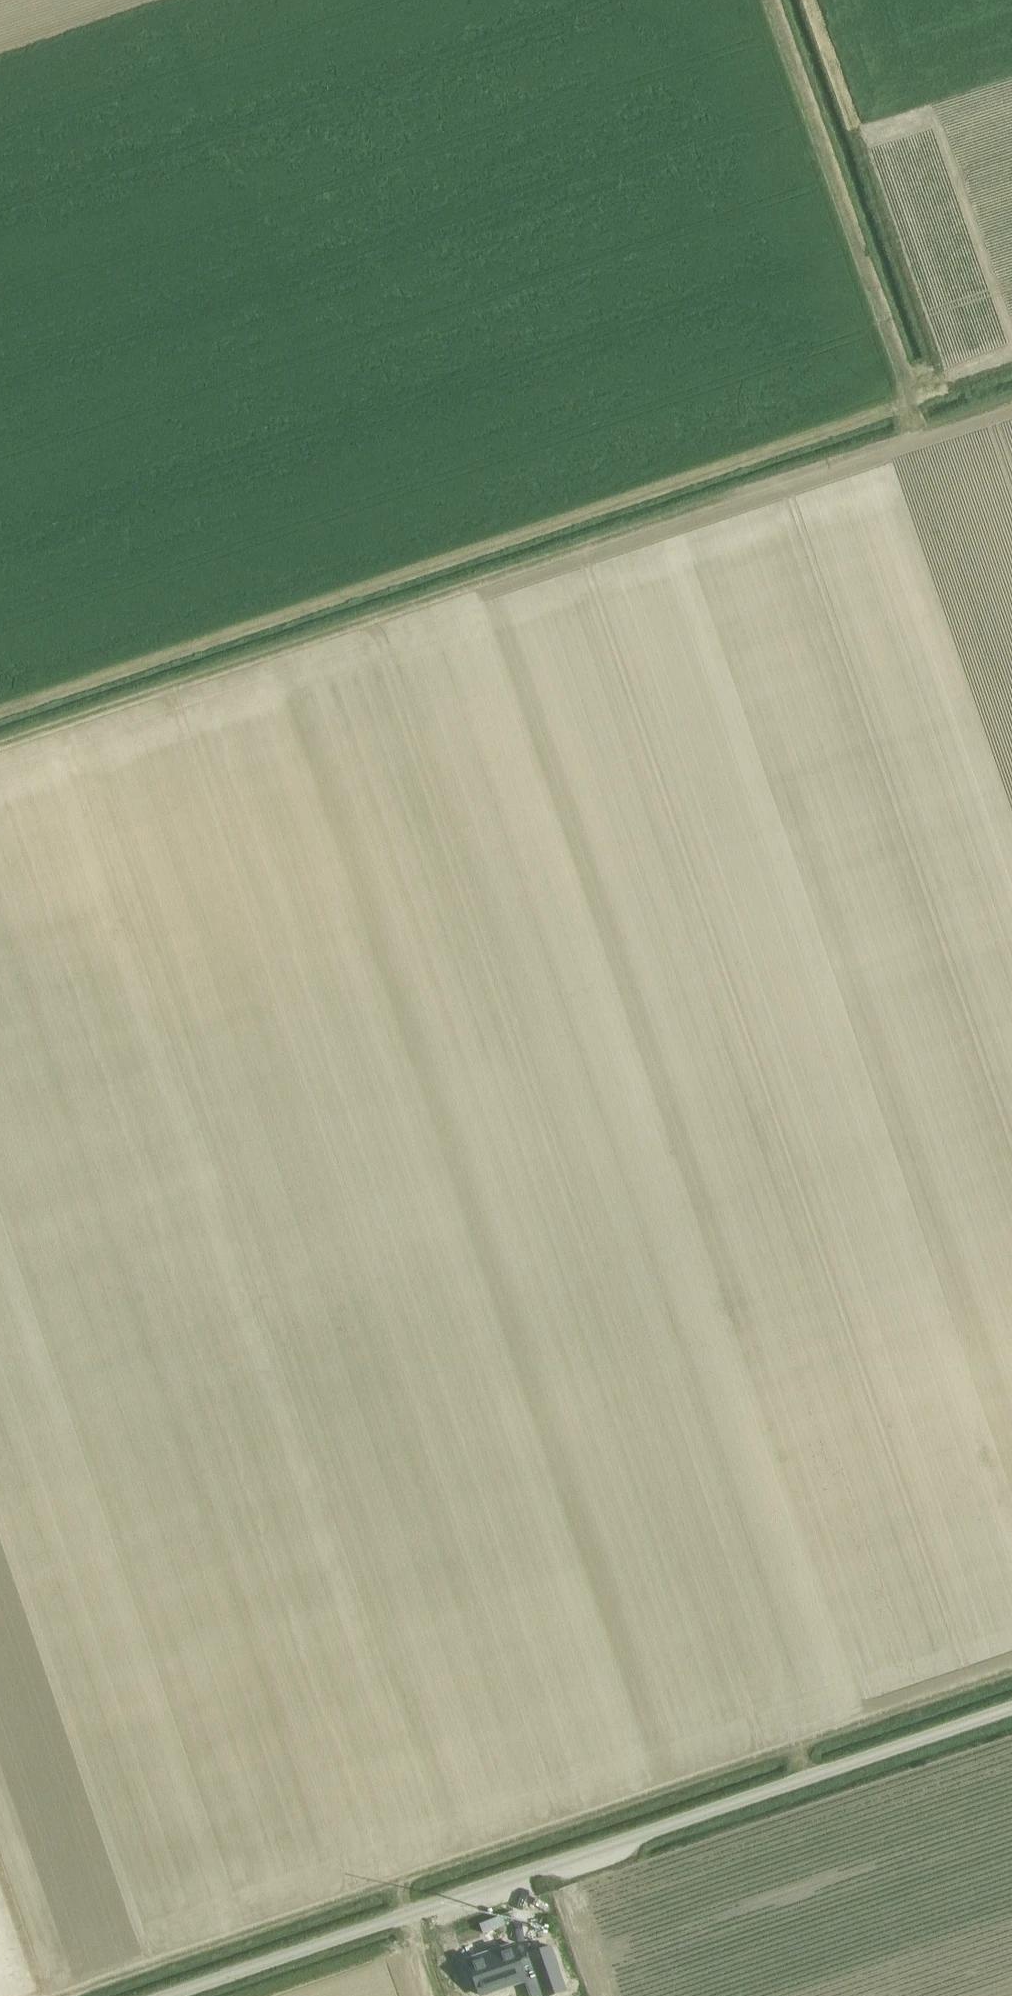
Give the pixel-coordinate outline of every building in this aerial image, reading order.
[(470,1964),(477,1983),(481,1995),(527,1980),(526,1977),(541,1972),(545,1983),(562,1978),(552,1947),(535,1953),(536,1956),(521,1961),(516,1946),(496,1953),(497,1955),(470,1964)]
